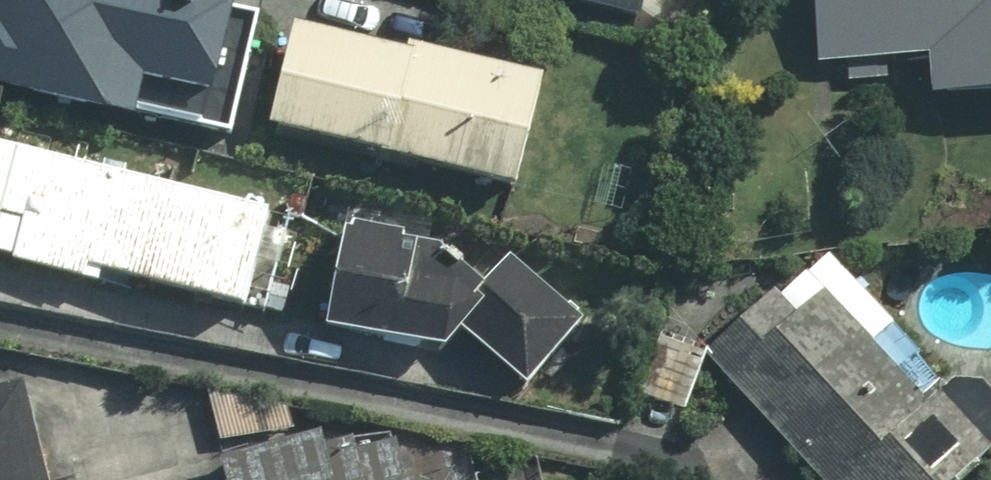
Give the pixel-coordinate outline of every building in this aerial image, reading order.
[(140,107),(149,65),(230,82),(248,0),(7,0),(3,17),(0,16),(0,77),(140,107)] [(647,11),(650,0),(599,0),(647,11)] [(829,58),(940,49),(943,84),(990,80),(990,0),(824,0),(829,58)] [(559,73),(307,17),(284,122),(536,178),(559,73)] [(0,135),(0,249),(253,308),(279,200),(0,135)] [(465,239),(355,216),(335,313),(458,339),(472,323),(539,381),(597,314),(515,243),(496,265),(465,239)] [(836,479),(959,479),(990,450),(990,408),(828,235),(710,345),(836,479)] [(32,375),(0,383),(0,479),(58,479),(32,375)] [(235,479),(419,479),(407,431),(364,441),(362,431),(332,439),(329,429),(228,454),(235,479)]
